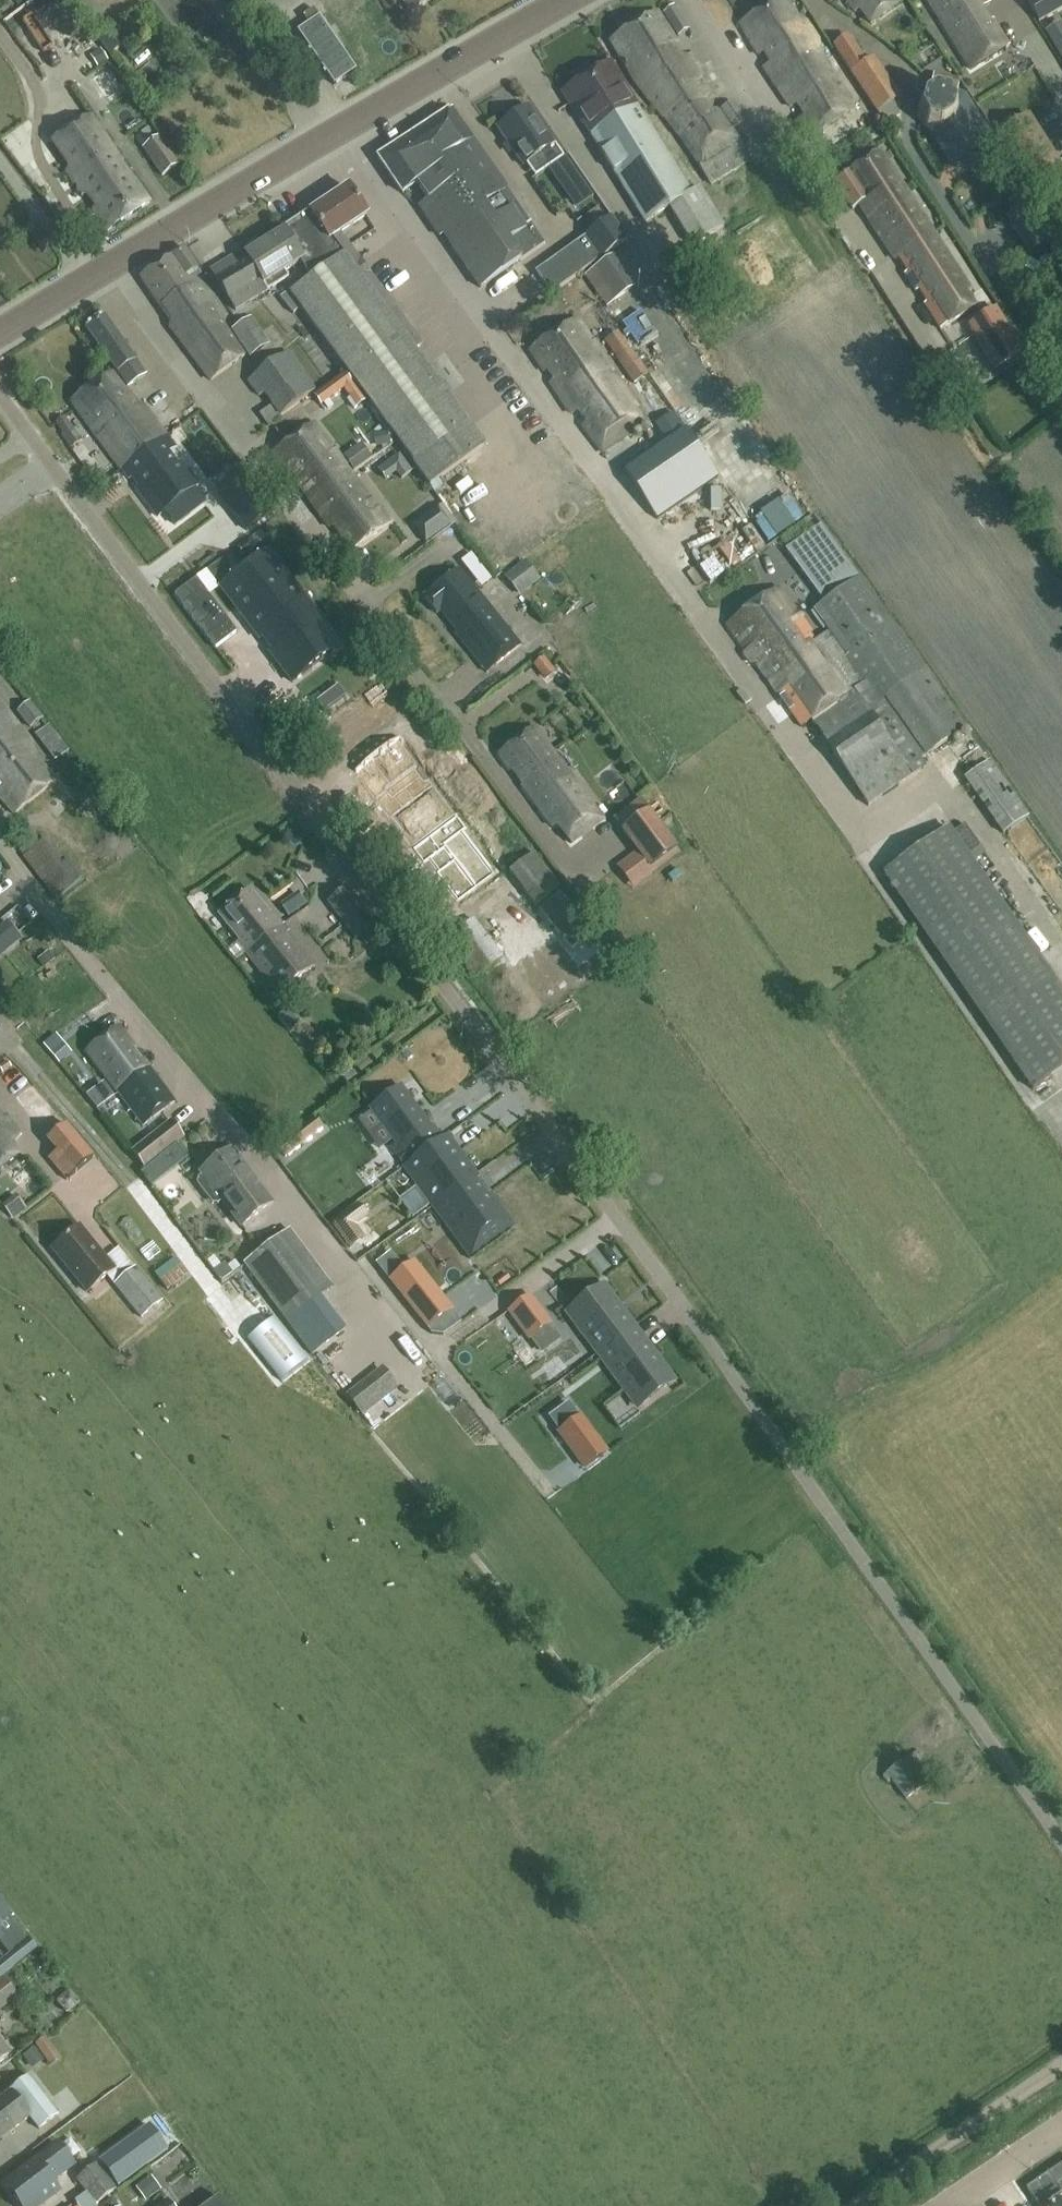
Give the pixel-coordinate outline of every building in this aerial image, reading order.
[(411,12),(428,0),(402,0),(411,12)] [(785,0),(777,0),(739,23),(751,43),(750,44),(758,56),(763,52),(770,63),(763,68),(789,108),(797,106),(803,115),(794,122),(804,139),(853,109),(813,44),(816,42),(804,24),(801,26),(785,0)] [(897,0),(846,0),(855,13),(860,9),(870,23),(899,3),(897,0)] [(970,72),(1010,46),(994,19),(990,21),(982,8),(991,3),(990,0),(924,0),(970,72)] [(1061,9),(1061,0),(1030,0),(1026,2),(1039,23),(1061,9)] [(677,36),(688,29),(673,6),(662,13),(677,36)] [(319,11),(296,27),(333,81),(356,65),(319,11)] [(680,58),(674,47),(676,44),(657,12),(610,40),(632,77),(663,118),(710,183),(750,159),(731,130),(745,119),(733,101),(719,109),(719,110),(707,114),(701,104),(708,95),(691,67),(699,61),(693,52),(685,57),(684,56),(680,58)] [(865,62),(847,35),(832,45),(877,113),(893,103),(899,99),(872,58),(865,62)] [(592,134),(636,108),(638,107),(610,63),(562,93),(577,118),(579,117),(590,135),(592,134)] [(935,89),(940,91),(940,92),(937,91),(923,100),(919,117),(928,131),(934,132),(953,162),(994,136),(969,96),(961,94),(964,84),(938,78),(935,89)] [(547,169),(563,158),(527,106),(496,128),(523,166),(525,164),(535,177),(547,169)] [(592,134),(590,135),(644,223),(669,208),(693,245),(723,227),(700,188),(692,193),(638,107),(636,108),(592,134)] [(451,109),(377,159),(402,195),(416,185),(426,200),(418,206),(440,237),(443,234),(480,288),(544,244),(451,109)] [(149,203),(90,116),(52,141),(69,166),(66,171),(82,195),(86,194),(95,207),(92,210),(106,231),(149,203)] [(1029,116),(999,135),(1037,196),(1061,180),(1061,168),(1029,116)] [(177,165),(158,138),(144,148),(163,175),(177,165)] [(883,148),(834,181),(852,209),(859,205),(895,259),(934,232),(895,172),(898,170),(883,148)] [(564,157),(563,158),(547,169),(555,180),(572,168),(564,157)] [(592,197),(584,186),(567,198),(575,209),(592,197)] [(315,285),(345,265),(356,257),(339,233),(366,215),(348,188),(282,231),(283,232),(281,233),(298,258),(300,261),(310,278),(315,285)] [(1055,240),(1030,202),(1011,214),(1036,253),(1055,240)] [(627,240),(611,218),(535,272),(550,294),(627,240)] [(972,291),(934,232),(895,259),(902,256),(910,268),(905,273),(917,290),(923,287),(930,298),(925,302),(942,327),(976,304),(969,293),(972,291)] [(281,233),(262,245),(260,242),(256,240),(245,247),(245,251),(247,254),(244,256),(246,259),(236,265),(231,257),(210,270),(235,311),(287,278),(283,271),(300,261),(281,233)] [(192,286),(185,277),(197,268),(183,248),(140,279),(171,323),(169,327),(210,380),(245,356),(195,284),(192,286)] [(606,306),(626,292),(633,286),(612,256),(585,276),(606,306)] [(294,300),(306,318),(343,367),(415,465),(469,425),(415,351),(421,346),(356,257),(345,265),(315,285),(294,300)] [(1023,351),(996,310),(968,327),(995,369),(1023,351)] [(642,311),(624,324),(638,345),(657,333),(642,311)] [(128,387),(146,374),(104,315),(86,327),(128,387)] [(232,329),(250,357),(270,345),(251,317),(232,329)] [(646,421),(575,318),(528,351),(543,371),(547,368),(554,379),(550,383),(571,414),(579,411),(586,421),(582,424),(601,452),(646,421)] [(618,331),(604,341),(633,384),(647,374),(618,331)] [(280,416),(315,390),(287,352),(247,381),(258,396),(264,395),(272,406),(259,415),(266,424),(279,415),(280,416)] [(663,374),(679,368),(675,358),(647,369),(654,388),(666,383),(663,374)] [(112,371),(72,401),(123,469),(166,436),(142,405),(140,407),(112,371)] [(684,432),(671,414),(653,426),(666,444),(625,473),(657,519),(716,478),(684,432)] [(82,440),(64,415),(54,423),(62,434),(61,435),(71,449),(82,440)] [(350,474),(352,473),(337,452),(313,422),(272,453),(287,473),(295,469),(303,480),(299,485),(312,502),(350,474)] [(166,436),(123,469),(131,480),(133,478),(139,487),(137,488),(159,517),(165,512),(176,526),(196,510),(185,497),(199,486),(181,464),(177,467),(168,454),(175,449),(166,436)] [(350,474),(312,502),(330,527),(337,524),(345,535),(340,541),(349,553),(393,521),(383,507),(379,509),(352,473),(350,474)] [(240,476),(218,492),(229,507),(247,530),(268,514),(251,490),(240,476)] [(778,496),(770,503),(786,523),(794,517),(778,496)] [(426,544),(447,528),(451,525),(437,506),(432,509),(412,525),(426,544)] [(755,515),(745,520),(758,542),(768,537),(755,515)] [(824,603),(859,578),(821,524),(786,549),(824,603)] [(729,563),(755,544),(740,525),(715,544),(729,563)] [(340,646),(267,551),(219,587),(235,608),(236,607),(243,617),(242,617),(260,640),(262,638),(271,650),(269,652),(292,682),(340,646)] [(504,577),(506,580),(520,597),(540,579),(528,564),(524,560),(504,577)] [(520,646),(460,568),(423,596),(436,613),(439,611),(455,632),(454,633),(485,673),(520,646)] [(174,594),(214,647),(235,631),(196,578),(174,594)] [(778,589),(728,624),(744,646),(741,655),(749,665),(757,665),(800,727),(809,720),(868,805),(924,766),(919,759),(964,728),(859,578),(824,603),(813,610),(829,632),(815,642),(778,589)] [(29,729),(43,718),(29,701),(15,711),(29,729)] [(0,708),(0,797),(14,814),(55,781),(36,757),(32,746),(8,716),(7,717),(0,708)] [(54,761),(69,750),(49,725),(34,736),(54,761)] [(598,819),(530,727),(492,756),(504,773),(506,772),(524,796),(530,798),(549,823),(553,822),(570,839),(598,819)] [(401,740),(357,773),(403,835),(406,833),(415,846),(413,848),(414,850),(458,816),(431,779),(425,781),(417,770),(420,765),(401,740)] [(1002,835),(1026,818),(1029,817),(989,760),(987,762),(963,779),(1002,835)] [(78,776),(63,785),(70,796),(85,786),(78,776)] [(359,827),(369,818),(349,794),(338,802),(359,827)] [(617,867),(621,872),(632,888),(680,853),(648,811),(622,830),(638,852),(617,867)] [(458,816),(414,850),(425,865),(428,862),(459,903),(496,875),(464,832),(468,829),(458,816)] [(1061,1069),(1061,994),(947,828),(882,873),(1032,1090),(1061,1069)] [(47,838),(42,842),(22,857),(56,900),(84,877),(69,858),(65,861),(47,838)] [(558,891),(532,855),(517,866),(509,872),(535,907),(558,891)] [(420,911),(438,897),(416,870),(399,884),(420,911)] [(356,940),(374,926),(375,926),(347,888),(327,902),(356,940)] [(270,916),(249,890),(218,914),(239,940),(236,943),(277,995),(314,965),(273,913),(270,916)] [(478,915),(495,933),(514,915),(497,897),(478,915)] [(475,977),(502,956),(473,919),(446,940),(475,977)] [(16,944),(2,925),(0,927),(0,957),(16,944)] [(118,1026),(86,1050),(115,1090),(148,1067),(142,1059),(138,1060),(132,1051),(135,1049),(118,1026)] [(59,1062),(67,1055),(58,1045),(50,1052),(59,1062)] [(148,1067),(115,1090),(141,1127),(174,1103),(148,1067)] [(449,1096),(482,1131),(507,1108),(475,1073),(449,1096)] [(35,1128),(55,1113),(32,1085),(16,1098),(22,1106),(20,1109),(35,1128)] [(428,1128),(399,1087),(370,1108),(395,1144),(390,1147),(404,1167),(442,1139),(431,1126),(428,1128)] [(0,1120),(0,1169),(16,1156),(8,1145),(20,1136),(6,1117),(1,1121),(0,1120)] [(283,1157),(323,1127),(316,1119),(277,1149),(283,1157)] [(145,1169),(184,1138),(170,1120),(131,1152),(145,1169)] [(68,1181),(95,1159),(67,1124),(49,1139),(59,1151),(50,1159),(68,1181)] [(475,1176),(446,1136),(443,1139),(405,1167),(433,1206),(475,1176)] [(271,1203),(230,1149),(199,1172),(201,1175),(198,1177),(197,1183),(213,1204),(218,1204),(222,1202),(240,1226),(271,1203)] [(140,1173),(151,1188),(169,1174),(157,1159),(140,1173)] [(512,1226),(475,1176),(433,1206),(470,1257),(512,1226)] [(86,1292),(114,1270),(79,1227),(51,1249),(86,1292)] [(289,1230),(246,1263),(247,1264),(288,1319),(313,1353),(343,1331),(317,1297),(331,1287),(289,1230)] [(590,1271),(606,1285),(623,1265),(608,1251),(590,1271)] [(404,1269),(389,1281),(427,1329),(451,1310),(413,1262),(404,1269)] [(221,1281),(231,1273),(223,1263),(213,1271),(221,1281)] [(140,1320),(162,1302),(135,1268),(113,1285),(140,1320)] [(634,1329),(603,1287),(568,1313),(599,1354),(634,1329)] [(550,1324),(530,1297),(509,1312),(530,1339),(550,1324)] [(673,1382),(634,1329),(599,1354),(638,1407),(673,1382)] [(339,1392),(353,1418),(393,1395),(378,1370),(339,1392)] [(580,1416),(579,1418),(560,1431),(558,1433),(585,1467),(607,1451),(580,1416)] [(924,1786),(938,1775),(928,1762),(918,1749),(904,1759),(904,1760),(886,1773),(882,1777),(886,1782),(890,1778),(905,1798),(923,1785),(924,1786)] [(9,1955),(0,1962),(0,1979),(37,1950),(30,1940),(0,1903),(0,1944),(9,1955)] [(17,1996),(3,1978),(0,1980),(0,2010),(17,1996)] [(0,2044),(0,2061),(8,2054),(0,2044)] [(57,2114),(27,2077),(0,2098),(0,2139),(29,2117),(38,2129),(57,2114)] [(5,2185),(21,2205),(38,2205),(58,2190),(51,2180),(73,2164),(58,2144),(5,2185)] [(95,2204),(115,2188),(97,2164),(76,2179),(95,2204)] [(206,2205),(224,2205),(219,2198),(206,2205)]
